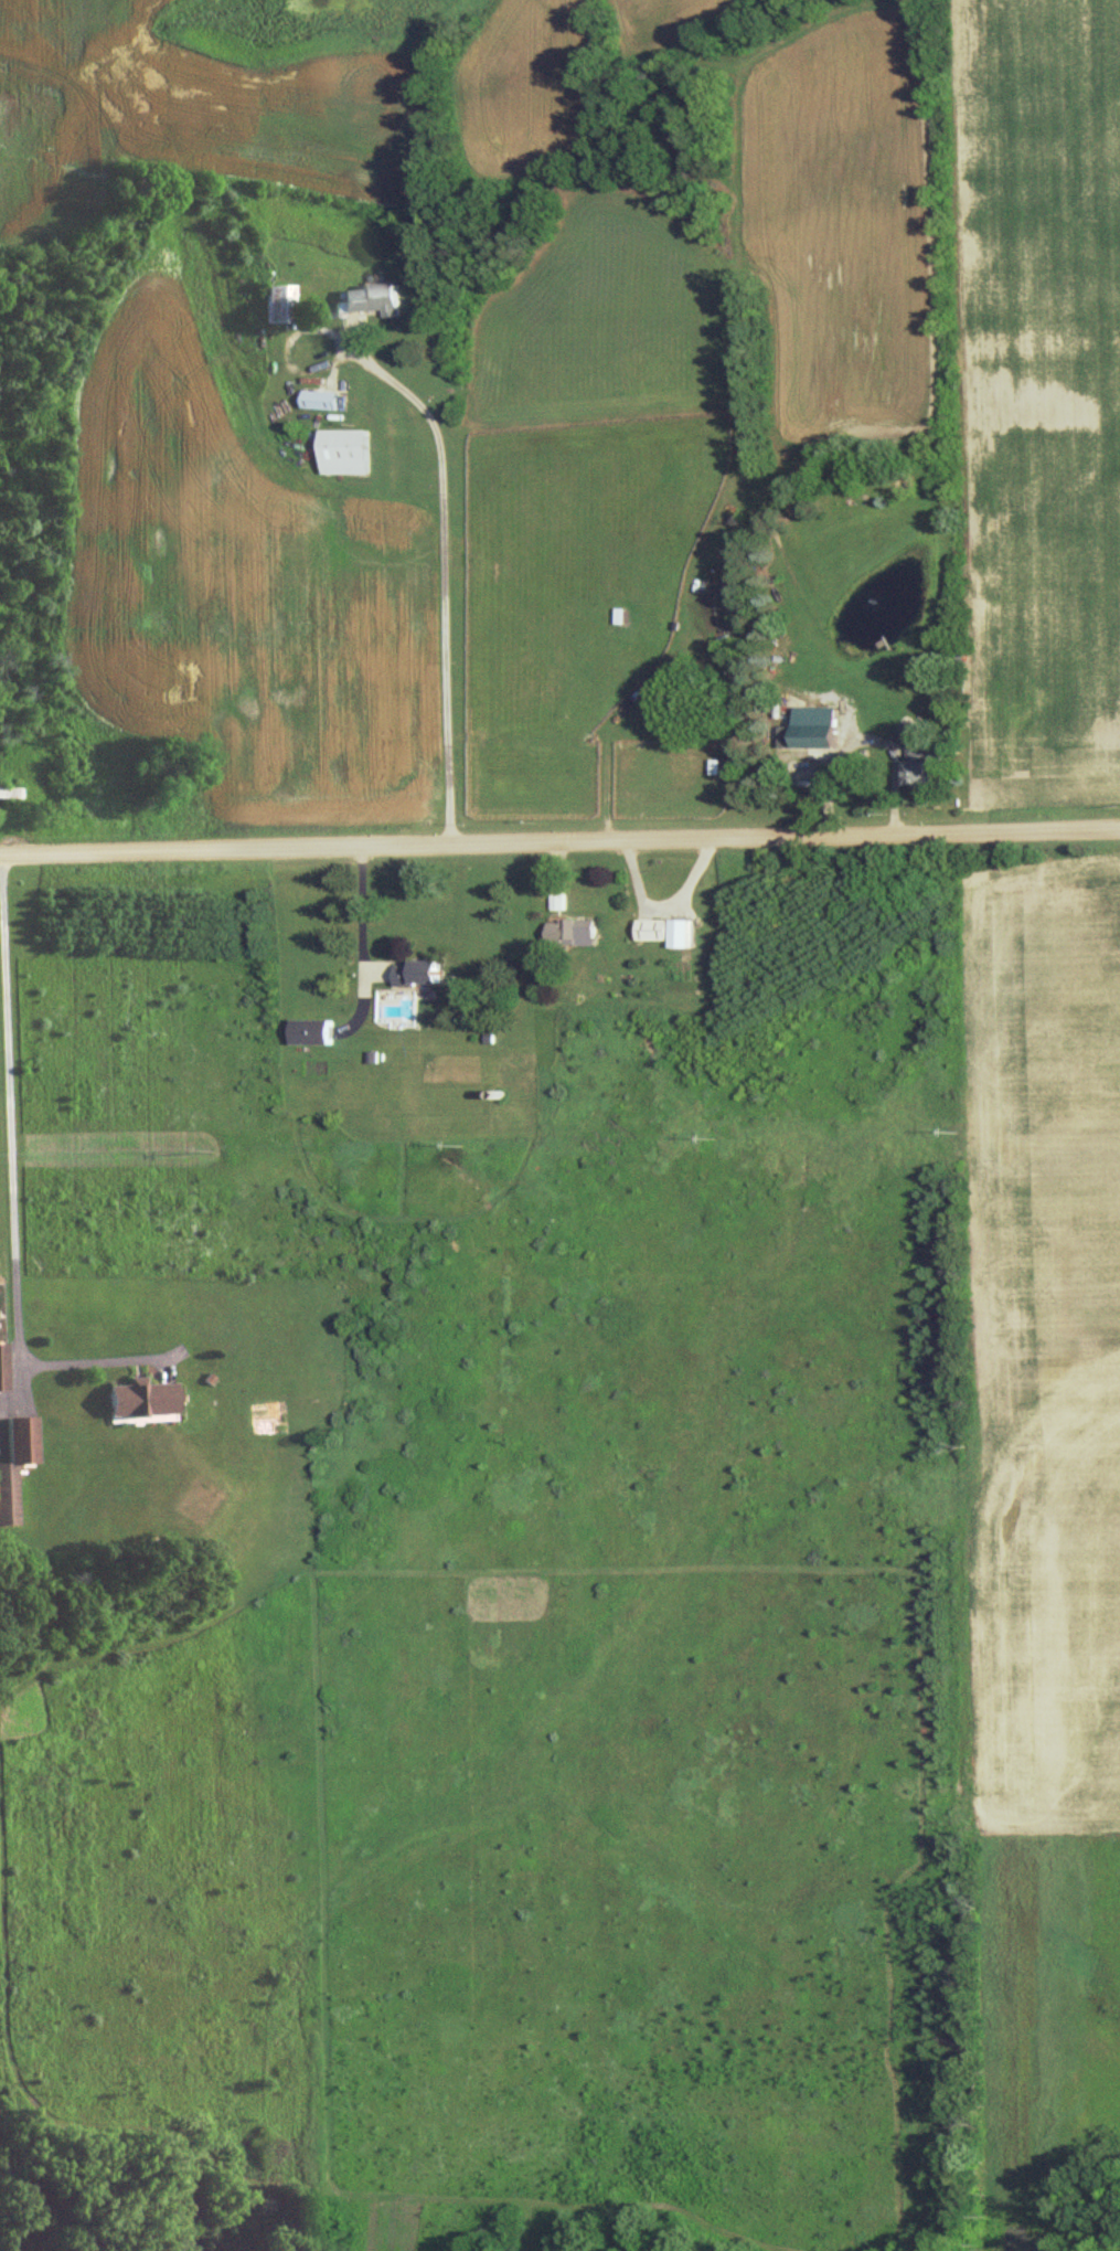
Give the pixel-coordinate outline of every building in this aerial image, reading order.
[(359,282),(359,287),(341,288),(342,300),(333,301),(333,316),(344,316),(343,311),(388,309),(388,316),(404,315),(403,281),(359,282)] [(266,322),(292,321),(292,283),(265,284),(266,322)] [(371,428),(324,428),(324,472),(370,473),(371,428)] [(841,704),(798,705),(798,724),(779,725),(780,760),(798,760),(798,746),(842,744),(841,704)] [(912,783),(935,784),(935,773),(946,773),(946,751),(921,751),(921,725),(900,725),(899,742),(913,742),(912,783)] [(0,785),(0,797),(20,796),(20,785),(0,785)] [(565,892),(550,892),(550,909),(566,908),(565,892)] [(598,918),(552,919),(553,940),(599,939),(598,918)] [(694,918),(638,918),(638,939),(673,939),(673,946),(694,946),(694,918)] [(443,983),(444,959),(415,959),(415,964),(397,963),(397,982),(443,983)] [(336,1018),(294,1017),(294,1042),(336,1043),(336,1018)] [(8,1414),(10,1460),(0,1460),(0,1522),(20,1522),(18,1460),(40,1460),(39,1413),(8,1414)]
